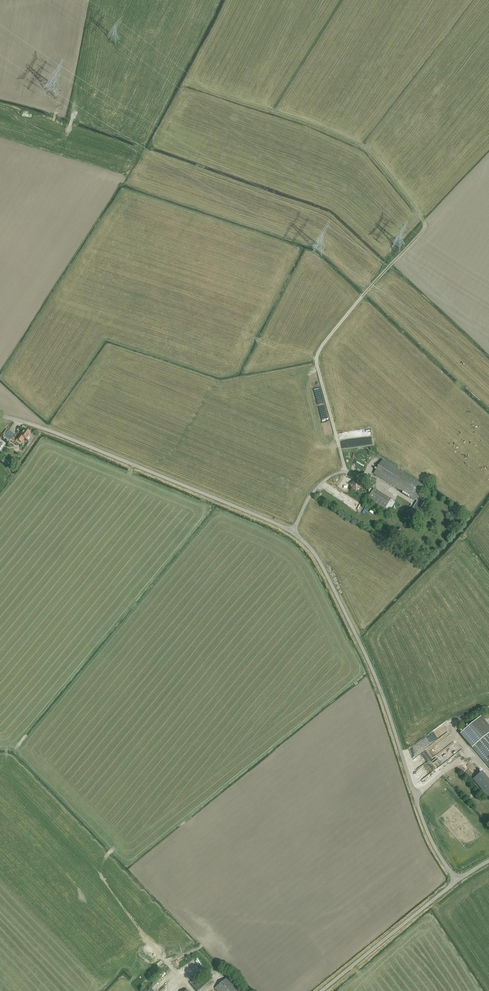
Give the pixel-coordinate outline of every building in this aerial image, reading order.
[(318,407),(324,405),(321,397),(315,399),(318,407)] [(31,433),(25,429),(23,433),(22,432),(17,440),(21,442),(23,438),(26,440),(31,433)] [(352,449),(373,445),(370,429),(339,434),(341,446),(347,445),(347,442),(350,441),(352,449)] [(8,445),(11,440),(5,435),(1,440),(8,445)] [(415,500),(417,501),(414,507),(413,508),(408,515),(408,516),(408,515),(416,520),(416,521),(421,513),(420,513),(418,512),(425,502),(417,497),(424,486),(382,460),(374,474),(415,500)] [(325,488),(330,493),(334,489),(329,484),(325,488)] [(374,489),(367,499),(385,510),(391,499),(374,489)] [(481,716),(461,734),(472,747),(488,768),(488,726),(481,716)] [(439,763),(461,748),(457,743),(436,758),(439,763)] [(428,749),(432,755),(438,752),(434,746),(428,749)] [(464,764),(468,774),(474,771),(473,768),(475,767),(472,760),(464,764)] [(488,798),(488,797),(488,780),(482,772),(473,780),(488,798)] [(180,966),(177,958),(171,961),(173,966),(176,965),(177,967),(180,966)] [(198,959),(184,968),(188,974),(202,964),(198,959)] [(165,978),(168,980),(173,973),(167,969),(161,977),(164,980),(165,978)] [(197,981),(195,978),(190,982),(197,990),(204,990),(214,982),(208,975),(201,981),(199,979),(197,981)] [(166,982),(160,977),(155,983),(154,982),(149,988),(151,990),(157,990),(166,982)] [(175,984),(173,982),(175,980),(172,977),(158,990),(168,990),(175,984)] [(227,978),(215,988),(217,990),(239,990),(227,978)]
